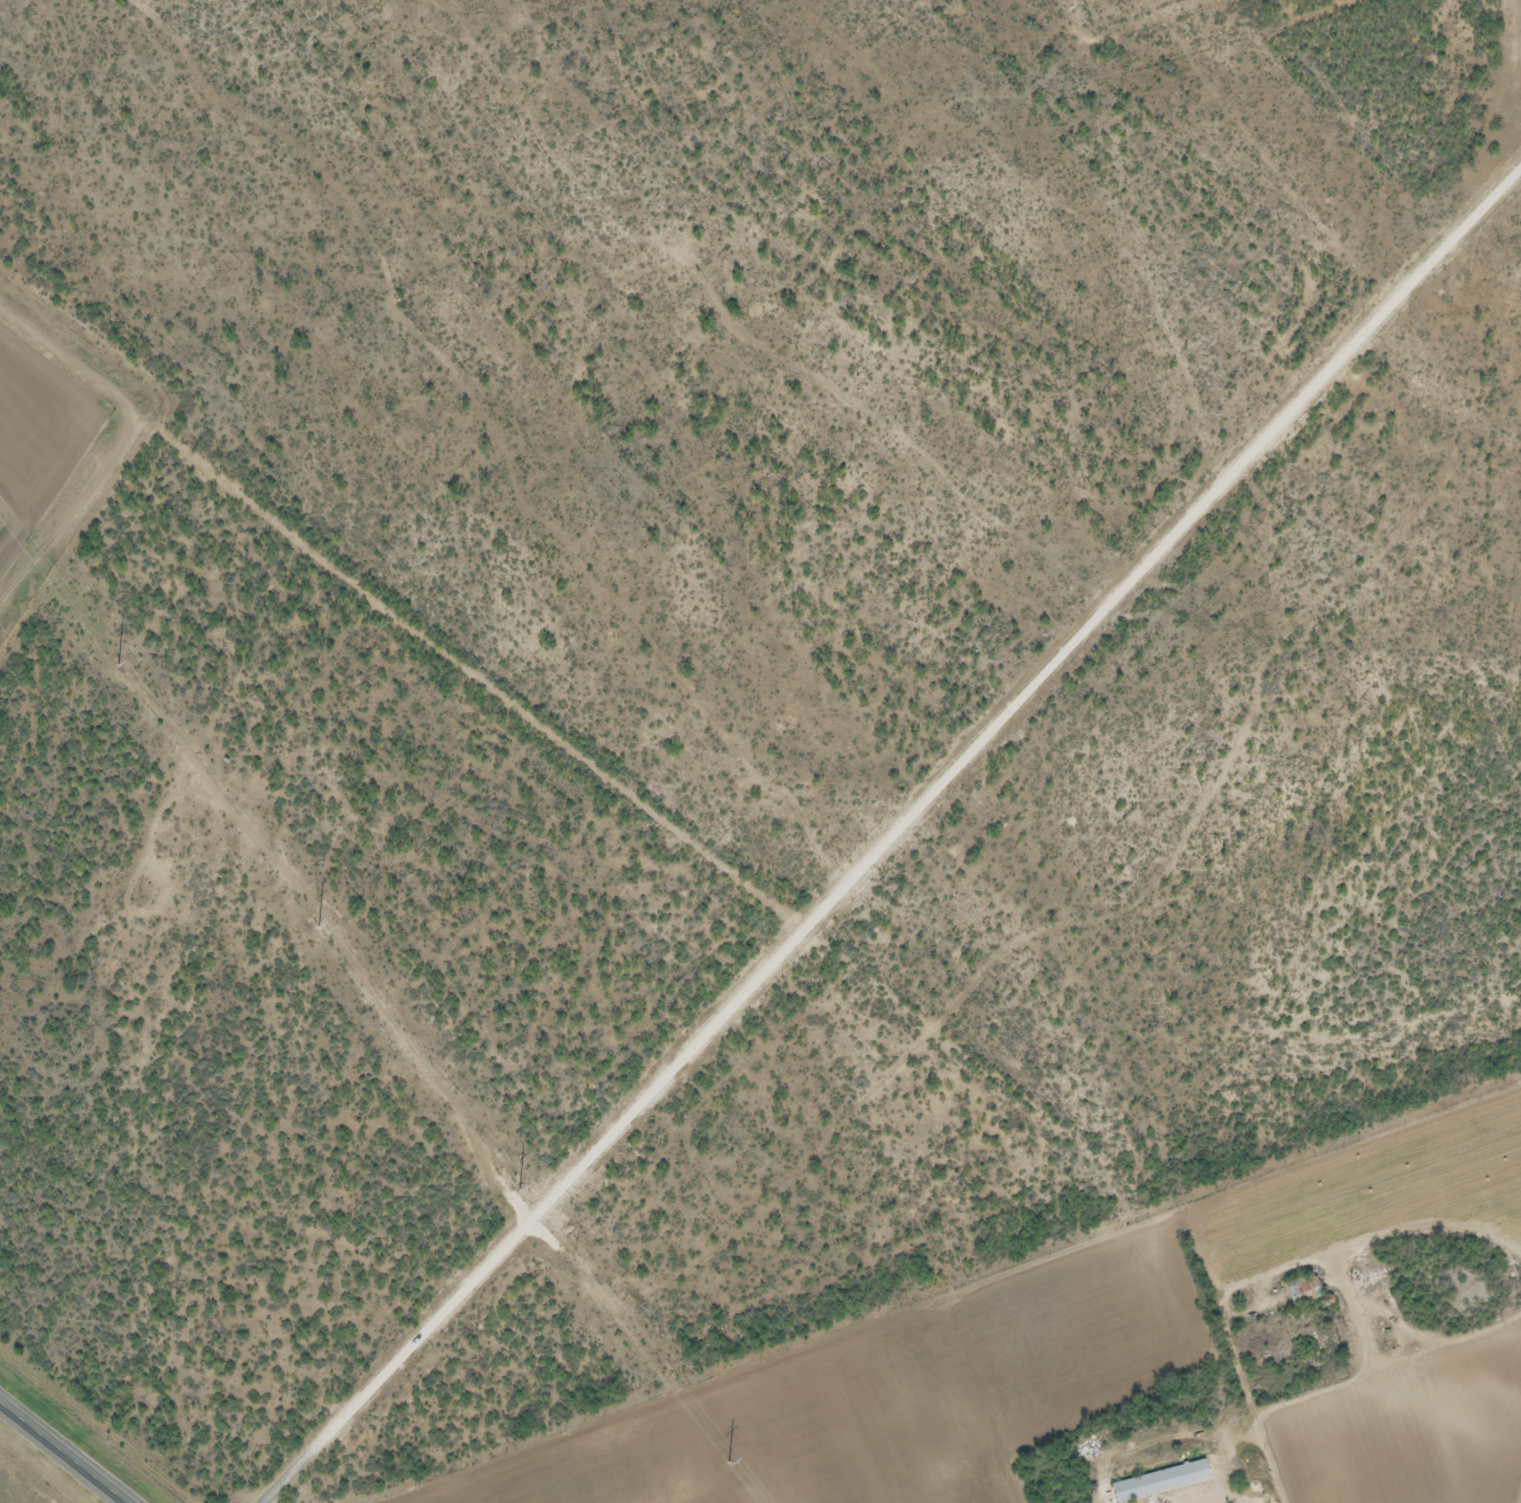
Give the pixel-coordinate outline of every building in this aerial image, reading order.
[(1282,1286),(1297,1308),(1320,1293),(1305,1271),(1282,1286)] [(1210,1481),(1205,1460),(1111,1481),(1116,1502),(1210,1481)]
